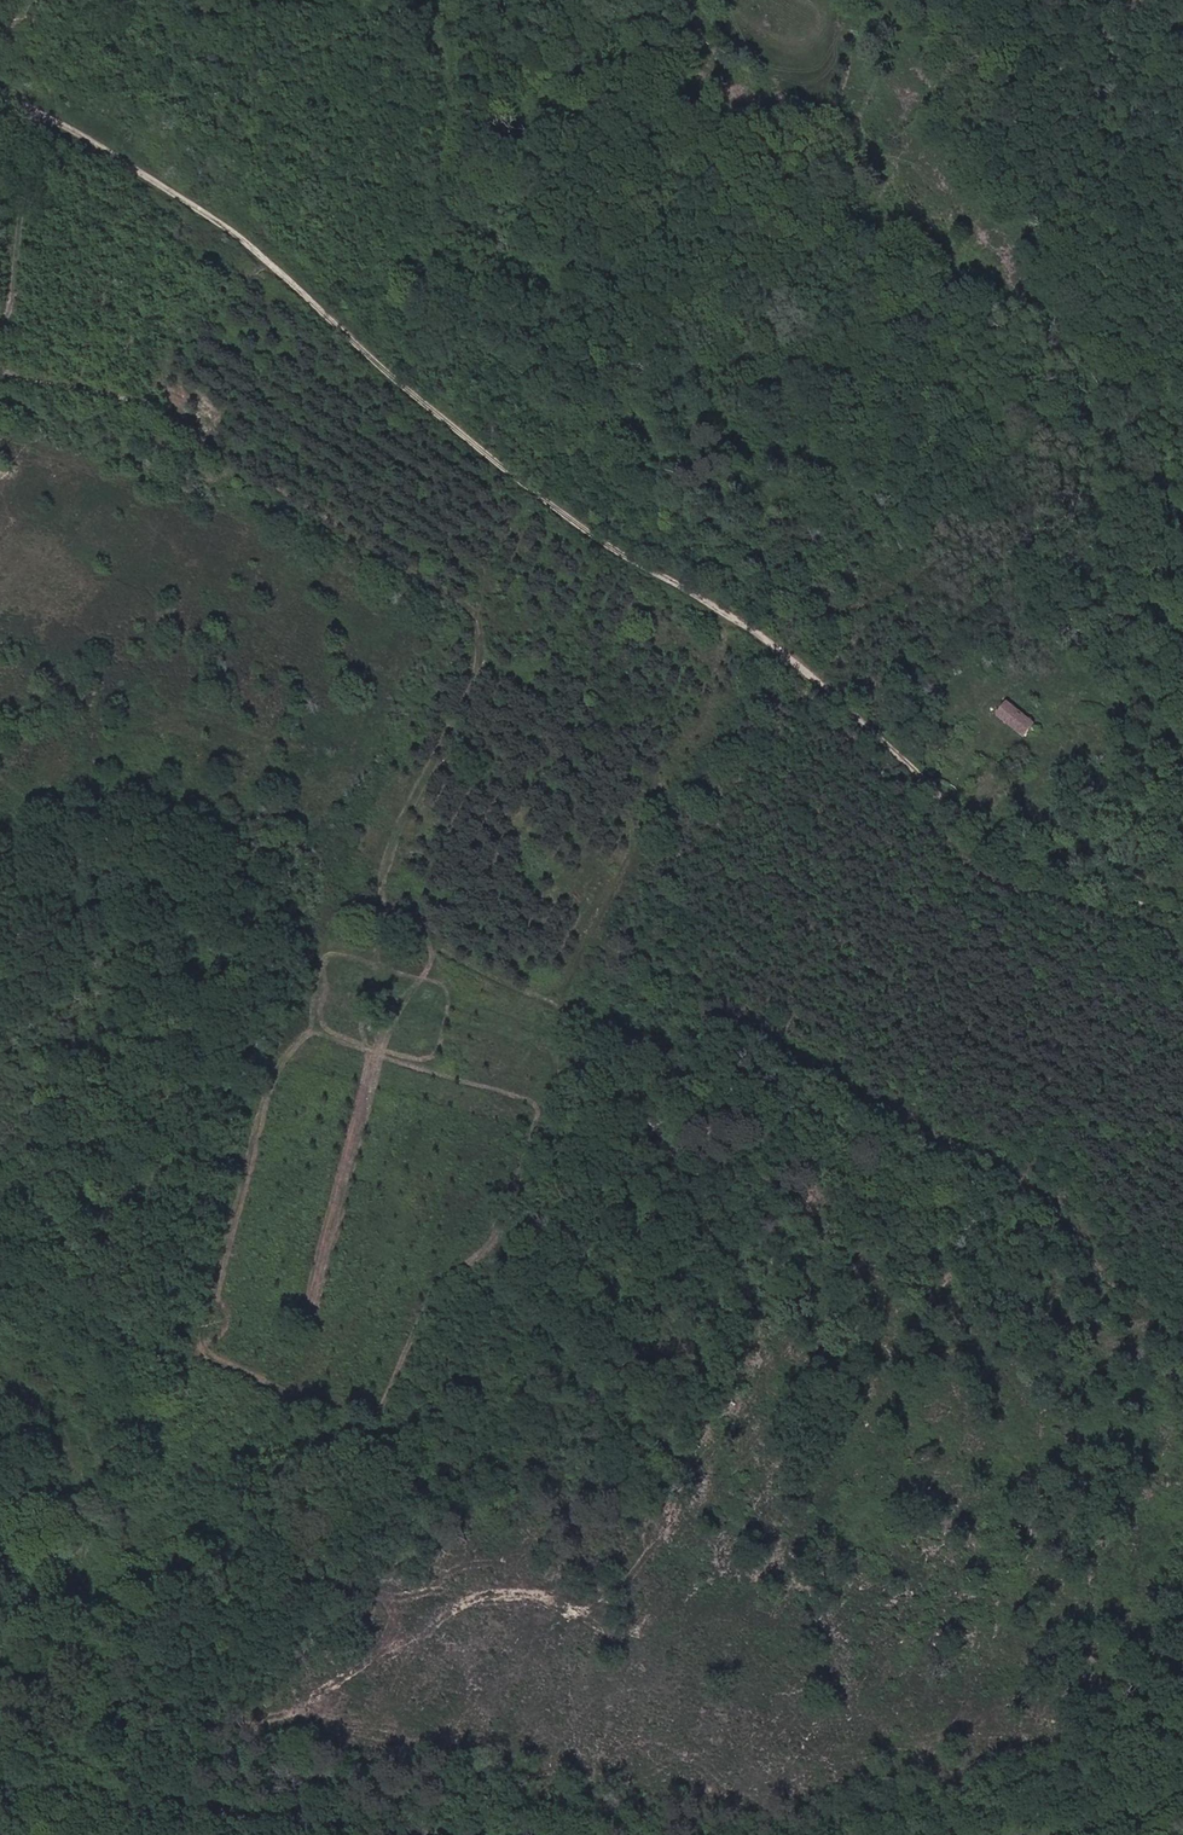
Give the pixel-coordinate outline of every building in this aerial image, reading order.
[(1040,732),(1012,708),(1002,721),(1031,743),(1040,732)]
